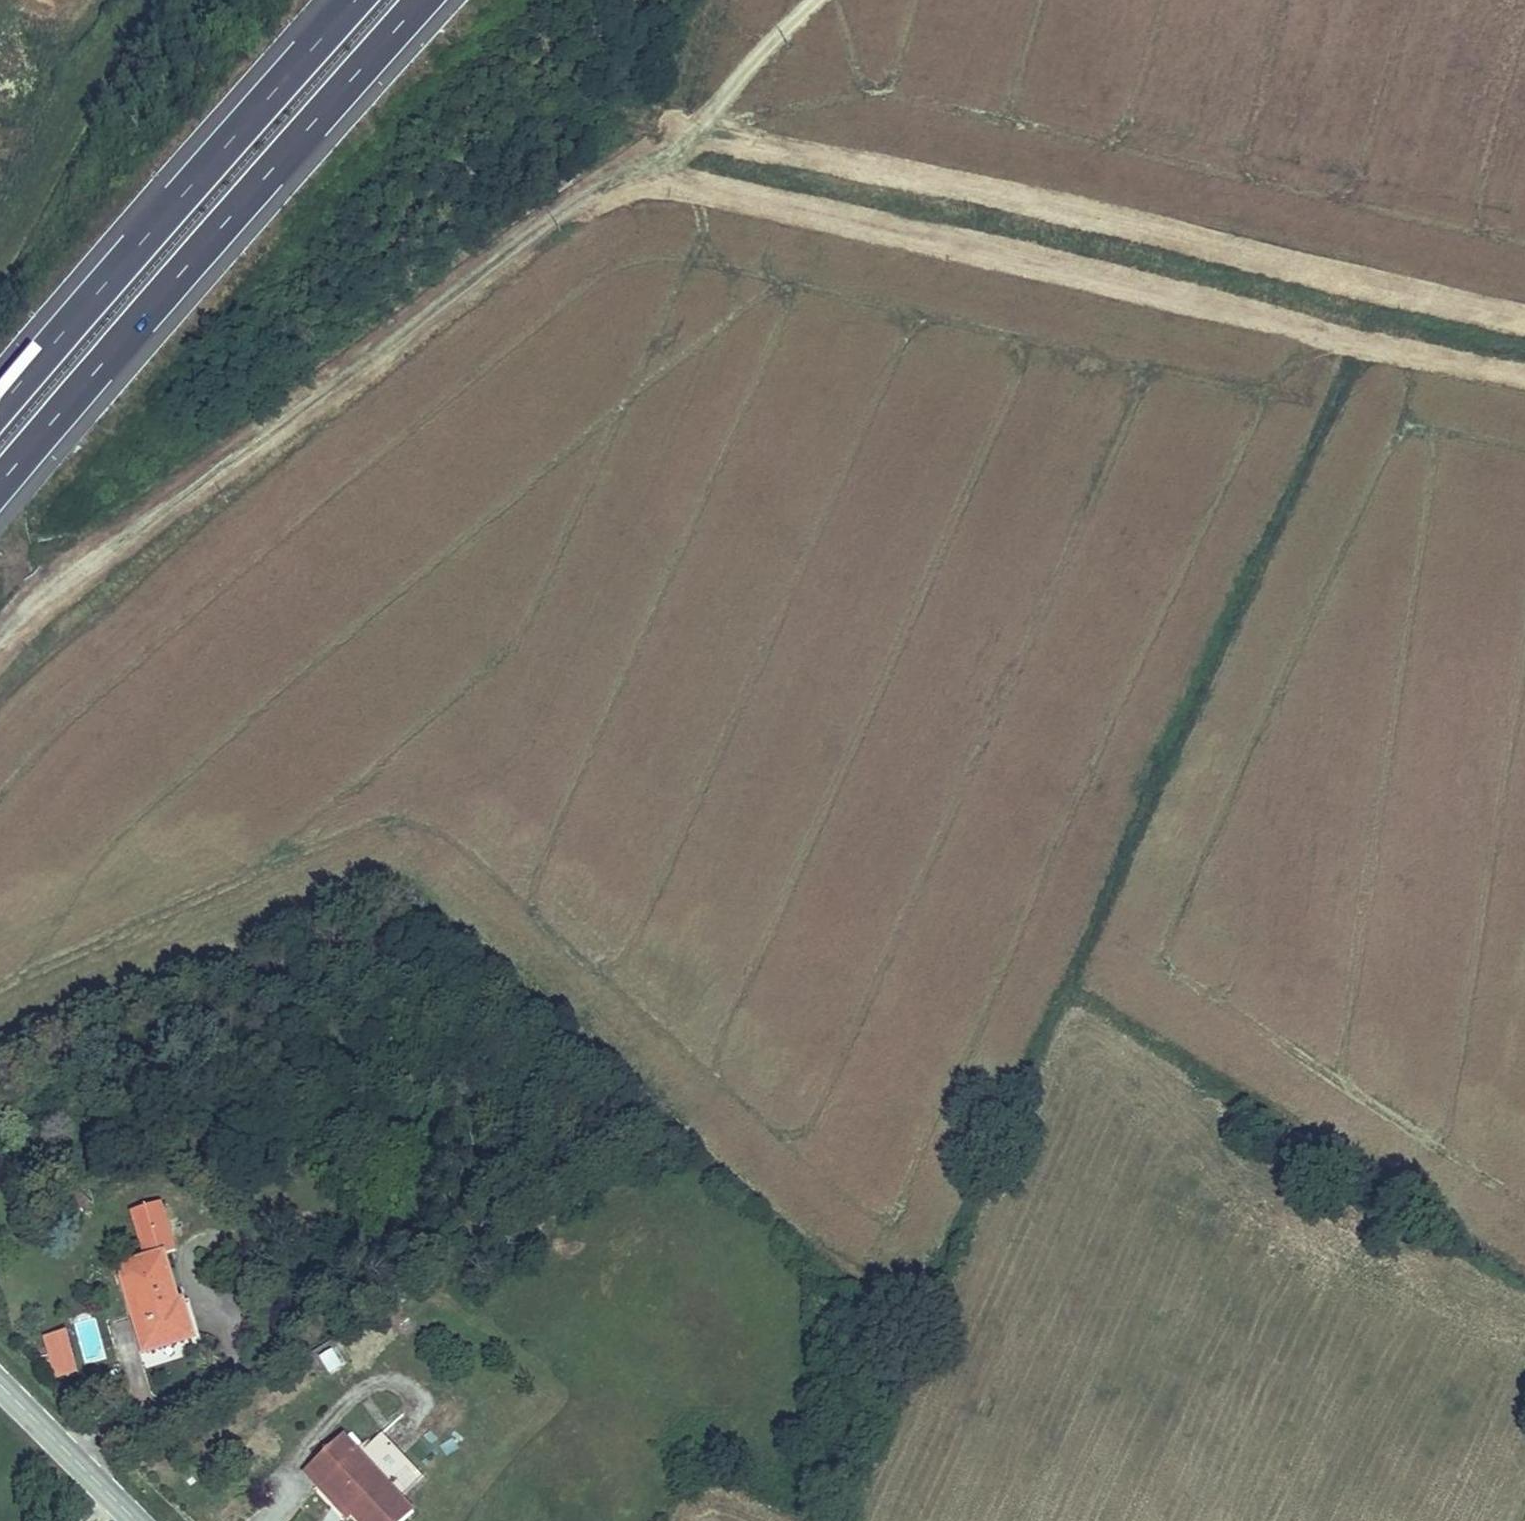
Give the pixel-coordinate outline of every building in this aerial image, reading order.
[(176,1212),(149,1218),(160,1264),(136,1272),(148,1322),(164,1319),(172,1351),(205,1343),(198,1312),(190,1314),(177,1261),(188,1259),(176,1212)] [(131,1320),(114,1323),(120,1358),(138,1355),(131,1320)] [(360,1441),(328,1472),(342,1488),(374,1520),(421,1520),(428,1514),(360,1441)] [(342,1488),(337,1493),(363,1520),(374,1520),(342,1488)]
